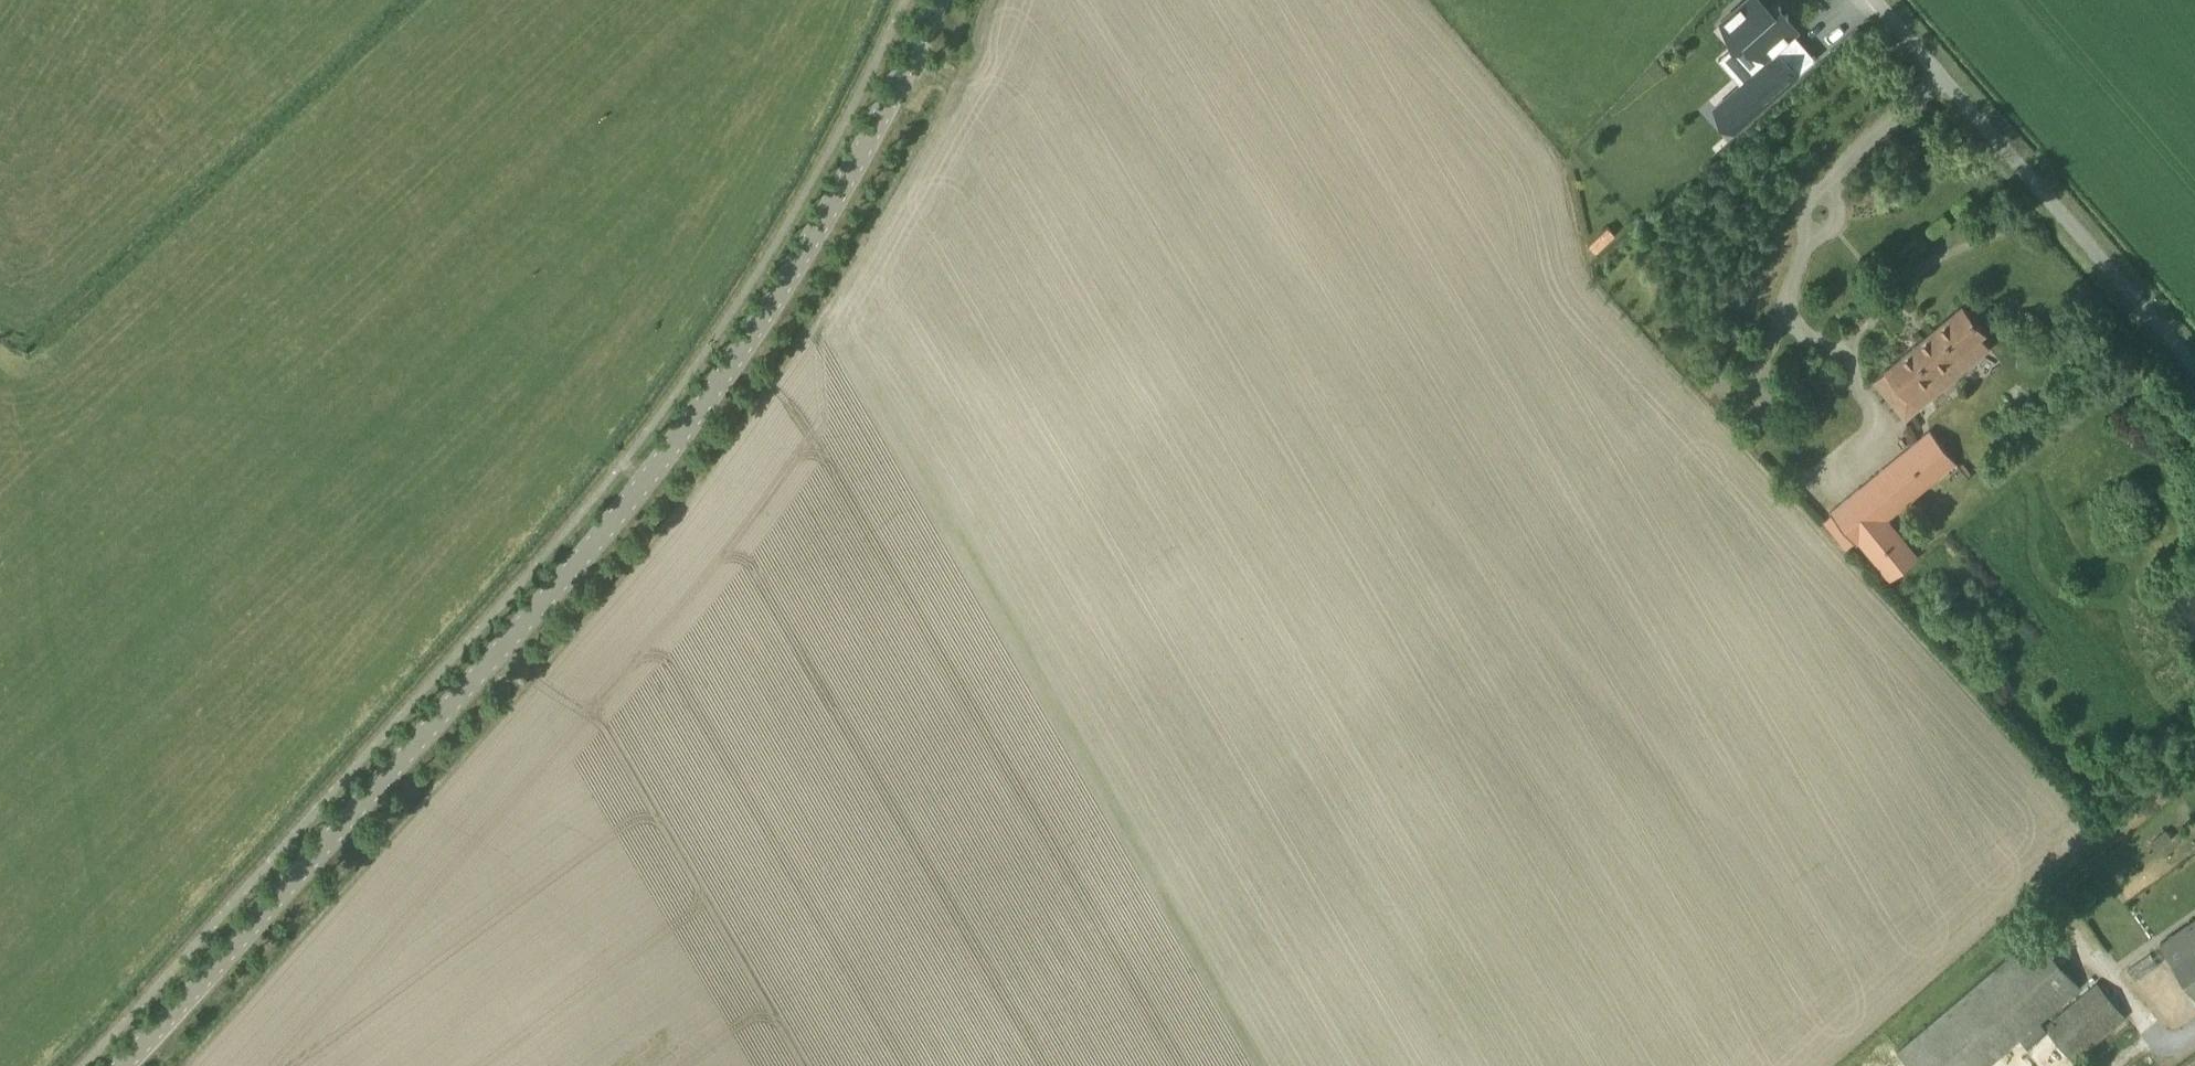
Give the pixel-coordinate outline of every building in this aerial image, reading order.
[(1791,33),(1797,28),(1773,1),(1766,6),(1761,0),(1743,0),(1720,20),(1760,66),(1713,107),(1733,130),(1814,58),(1791,33)] [(1963,304),(1884,369),(1884,370),(1873,379),(1905,417),(1989,346),(1980,335),(1985,331),(1963,304)] [(1885,518),(1955,461),(1930,430),(1831,511),(1856,542),(1857,541),(1888,578),(1916,555),(1885,518)] [(2194,993),(2194,918),(2161,942),(2171,957),(2170,957),(2194,993)] [(2079,986),(2035,933),(1898,1050),(1912,1065),(1985,1065),(2079,986)] [(2097,982),(2085,992),(2045,1026),(2072,1059),(2124,1015),(2097,982)]
